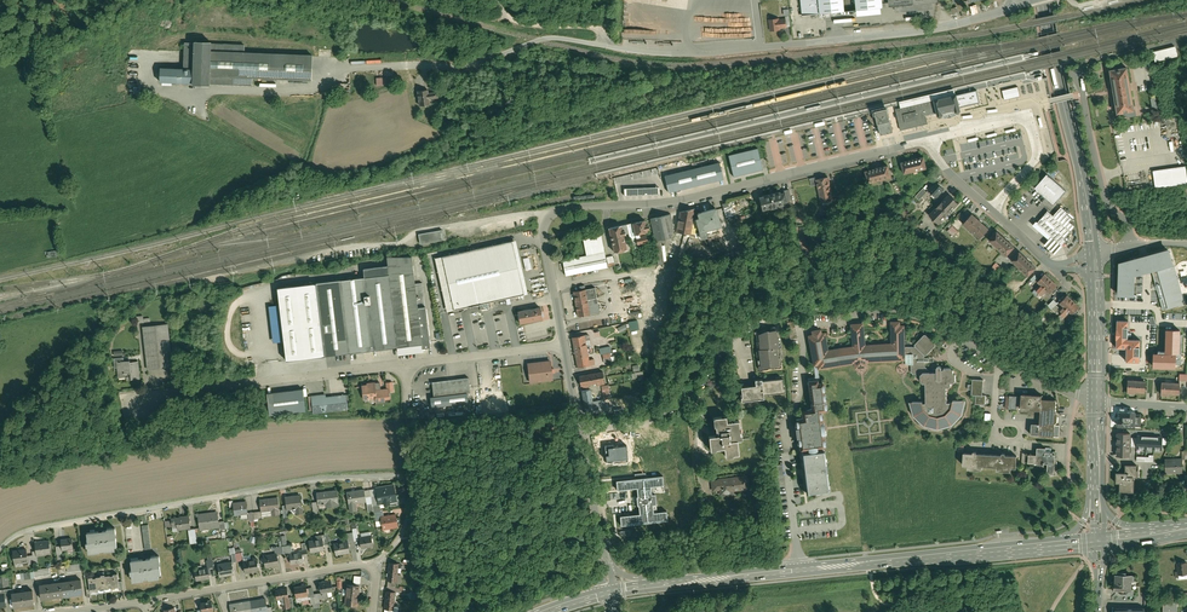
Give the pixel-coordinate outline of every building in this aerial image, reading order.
[(844,9),(843,0),(800,0),(800,2),(817,0),(818,12),(844,9)] [(851,8),(855,8),(856,15),(881,12),(880,6),(885,5),(885,0),(850,0),(851,8)] [(937,0),(888,0),(888,5),(893,4),(894,11),(932,7),(931,1),(937,0)] [(767,19),(769,31),(780,30),(780,28),(786,27),(785,18),(778,19),(778,17),(767,19)] [(160,66),(159,82),(251,85),(251,77),(310,78),(310,70),(310,59),(310,52),(243,50),(244,43),(209,42),(209,38),(191,38),(191,41),(182,41),(181,66),(160,66)] [(1177,56),(1174,46),(1152,51),(1155,61),(1177,56)] [(1137,111),(1129,65),(1107,69),(1115,115),(1137,111)] [(376,85),(393,84),(393,77),(376,77),(376,85)] [(1003,90),(1005,99),(1021,96),(1018,86),(1003,90)] [(899,101),(900,108),(945,97),(956,94),(954,88),(899,101)] [(428,89),(416,90),(418,106),(430,104),(429,99),(437,98),(436,91),(428,92),(428,89)] [(977,90),(957,95),(957,94),(956,94),(945,97),(900,108),(897,108),(895,109),(900,130),(928,123),(926,116),(937,113),(938,116),(940,117),(943,117),(943,116),(949,114),(956,112),(957,113),(960,112),(961,110),(960,107),(980,102),(977,90)] [(881,134),(893,131),(887,108),(875,111),(881,134)] [(733,176),(762,169),(757,148),(728,155),(730,166),(733,176)] [(926,169),(923,155),(899,161),(902,175),(913,172),(914,176),(918,175),(917,171),(926,169)] [(723,178),(719,162),(664,175),(669,192),(723,178)] [(891,176),(888,162),(864,167),(867,182),(891,176)] [(1153,172),(1155,189),(1186,184),(1186,183),(1185,168),(1153,172)] [(1035,188),(1054,205),(1058,199),(1066,191),(1047,174),(1036,187),(1035,188)] [(828,176),(815,178),(815,177),(809,178),(811,186),(816,185),(820,203),(833,200),(828,176)] [(905,178),(899,179),(901,190),(907,188),(905,178)] [(935,200),(944,189),(935,181),(927,189),(932,193),(930,195),(935,200)] [(658,186),(623,188),(624,194),(658,193),(658,186)] [(919,200),(927,192),(922,188),(915,197),(919,200)] [(781,192),(759,197),(762,212),(784,207),(781,192)] [(939,225),(959,203),(948,193),(928,215),(939,225)] [(723,203),(724,213),(733,212),(731,202),(723,203)] [(721,225),(716,204),(696,209),(698,215),(695,216),(695,218),(692,219),(695,208),(679,211),(675,232),(689,235),(694,236),(695,231),(698,230),(700,237),(707,235),(705,229),(721,225)] [(1063,239),(1075,225),(1069,221),(1071,217),(1066,213),(1067,211),(1061,206),(1053,215),(1047,210),(1038,221),(1035,219),(1032,224),(1049,237),(1048,238),(1045,241),(1043,244),(1055,253),(1056,251),(1060,247),(1065,240),(1063,239)] [(979,239),(989,228),(971,212),(961,223),(979,239)] [(669,213),(649,218),(655,242),(671,238),(670,233),(673,232),(669,213)] [(631,222),(634,233),(649,229),(647,221),(645,222),(644,218),(631,221),(631,222)] [(621,222),(607,226),(613,249),(626,246),(624,235),(621,224),(621,222)] [(631,222),(621,224),(624,235),(628,234),(629,240),(635,239),(635,237),(634,233),(631,222)] [(958,231),(952,225),(947,231),(953,236),(958,231)] [(441,229),(416,233),(418,244),(443,240),(441,229)] [(1006,255),(1015,245),(997,229),(988,239),(1006,255)] [(605,257),(600,234),(581,238),(585,255),(572,257),(564,259),(561,260),(565,279),(572,277),(571,275),(614,266),(612,255),(605,257)] [(646,235),(635,237),(635,239),(637,249),(644,248),(643,243),(647,242),(646,235)] [(511,239),(443,255),(455,308),(478,303),(480,311),(490,309),(488,301),(524,293),(511,239)] [(1118,261),(1117,294),(1133,294),(1134,277),(1134,274),(1152,269),(1157,286),(1163,309),(1185,303),(1174,265),(1171,266),(1171,264),(1173,264),(1168,247),(1118,261)] [(1027,275),(1036,266),(1019,249),(1010,258),(1027,275)] [(279,287),(286,361),(397,351),(398,357),(423,354),(422,350),(429,349),(423,285),(415,285),(412,257),(387,258),(388,267),(363,269),(364,279),(279,287)] [(1000,267),(995,263),(991,267),(996,271),(1000,267)] [(1057,284),(1045,273),(1042,275),(1041,274),(1038,277),(1039,279),(1036,282),(1038,285),(1034,289),(1042,297),(1047,292),(1049,294),(1051,291),(1053,293),(1057,289),(1054,287),(1057,284)] [(594,286),(572,291),(577,316),(599,312),(594,286)] [(1079,305),(1067,294),(1065,296),(1063,295),(1060,298),(1061,300),(1058,303),(1061,306),(1057,310),(1064,318),(1069,313),(1071,315),(1074,312),(1076,314),(1079,310),(1077,308),(1079,305)] [(1057,302),(1053,299),(1047,305),(1051,309),(1057,302)] [(516,309),(519,323),(542,319),(539,305),(516,309)] [(839,346),(828,348),(824,330),(821,331),(820,327),(810,329),(811,333),(806,333),(812,366),(816,365),(816,368),(831,366),(842,364),(854,363),(854,368),(867,366),(867,362),(879,360),(890,360),(904,359),(904,328),(904,323),(900,323),(900,319),(890,319),(890,342),(877,342),(865,343),(863,321),(850,322),(852,345),(839,346)] [(1128,320),(1117,320),(1116,347),(1126,348),(1126,359),(1140,359),(1140,336),(1128,336),(1128,320)] [(787,323),(790,339),(797,338),(794,321),(787,323)] [(142,337),(146,371),(173,368),(167,323),(136,327),(137,338),(142,337)] [(624,324),(616,328),(619,333),(626,330),(624,324)] [(754,331),(756,349),(758,368),(778,365),(776,347),(778,347),(776,328),(754,331)] [(965,398),(952,397),(951,401),(946,401),(945,388),(948,388),(950,386),(950,383),(953,383),(955,381),(955,373),(953,371),(952,368),(950,366),(943,366),(943,368),(941,368),(941,366),(939,364),(937,364),(936,365),(936,370),(928,370),(924,366),(924,363),(930,362),(930,357),(924,358),(924,356),(925,356),(936,344),(925,334),(914,345),(914,347),(908,347),(908,343),(906,343),(906,328),(904,328),(904,359),(905,365),(910,365),(910,372),(913,375),(915,375),(915,377),(917,379),(920,379),(920,382),(922,384),(925,384),(925,401),(922,402),(922,398),(909,399),(912,413),(924,424),(938,428),(951,423),(961,414),(964,404),(965,398)] [(1180,329),(1166,329),(1166,352),(1153,352),(1152,367),(1175,367),(1175,363),(1181,363),(1182,333),(1179,333),(1180,329)] [(588,333),(570,337),(576,367),(594,364),(593,358),(588,359),(585,341),(589,340),(588,333)] [(603,353),(602,354),(604,363),(617,360),(616,354),(611,355),(611,357),(610,357),(608,347),(604,347),(605,353),(603,353)] [(130,359),(124,360),(123,357),(113,358),(114,368),(117,367),(118,380),(140,378),(138,361),(130,362),(130,359)] [(552,381),(550,359),(526,361),(528,383),(552,381)] [(812,366),(814,377),(806,378),(810,406),(799,407),(800,415),(795,415),(795,419),(792,419),(796,444),(798,444),(799,448),(804,447),(826,445),(821,409),(826,408),(822,379),(818,380),(816,368),(816,365),(812,366)] [(601,370),(578,374),(580,389),(589,387),(588,384),(595,383),(596,386),(604,385),(601,370)] [(633,372),(634,377),(632,378),(633,382),(637,381),(636,380),(640,380),(640,376),(643,376),(642,371),(633,372)] [(468,376),(431,380),(433,397),(470,393),(468,376)] [(739,396),(740,402),(763,399),(762,396),(785,394),(784,388),(782,388),(781,378),(760,381),(760,377),(753,378),(754,384),(739,386),(741,396),(739,396)] [(1145,378),(1127,377),(1127,393),(1134,393),(1134,391),(1144,392),(1145,378)] [(974,404),(985,405),(985,396),(982,395),(983,379),(972,378),(971,384),(967,384),(967,390),(971,390),(971,396),(974,396),(974,404)] [(1179,381),(1162,380),(1161,394),(1168,395),(1168,393),(1178,394),(1179,381)] [(366,383),(360,384),(362,399),(373,397),(374,404),(385,403),(384,399),(389,398),(388,391),(393,390),(392,381),(384,382),(385,388),(380,389),(379,382),(374,382),(374,381),(365,382),(366,383)] [(589,388),(580,390),(584,410),(605,406),(603,398),(592,401),(589,388)] [(306,413),(303,391),(267,395),(270,417),(306,413)] [(1019,409),(1040,410),(1039,424),(1031,423),(1030,435),(1038,436),(1053,437),(1053,435),(1056,435),(1057,426),(1054,425),(1054,423),(1056,421),(1057,416),(1057,412),(1054,410),(1055,398),(1041,397),(1041,394),(1020,392),(1020,396),(1005,395),(1004,410),(1016,411),(1016,405),(1020,405),(1019,409)] [(310,398),(312,416),(348,412),(346,396),(325,398),(325,396),(310,398)] [(426,399),(412,401),(413,409),(424,407),(424,405),(427,404),(426,399)] [(1118,415),(1118,425),(1141,426),(1141,413),(1135,413),(1135,409),(1120,408),(1120,415),(1118,415)] [(726,417),(713,419),(714,428),(716,427),(717,433),(718,432),(719,436),(709,437),(710,451),(716,450),(716,448),(724,447),(725,457),(733,456),(733,454),(738,453),(737,439),(741,439),(741,435),(740,435),(740,432),(741,431),(740,427),(739,427),(738,422),(726,423),(726,417)] [(1116,431),(1116,456),(1130,456),(1130,431),(1116,431)] [(1164,438),(1161,438),(1161,450),(1168,450),(1169,439),(1172,439),(1172,432),(1165,432),(1164,438)] [(1161,436),(1138,436),(1138,449),(1161,450),(1161,438),(1161,436)] [(609,454),(606,454),(606,459),(627,458),(626,445),(609,447),(609,454)] [(831,485),(826,445),(804,447),(806,470),(809,488),(816,487),(817,489),(822,488),(821,487),(831,485)] [(1054,473),(1055,453),(1052,453),(1052,451),(1045,450),(1045,447),(1036,447),(1036,454),(1027,454),(1027,462),(1036,462),(1036,464),(1042,464),(1042,459),(1044,460),(1044,463),(1047,463),(1047,472),(1054,473)] [(1015,468),(1016,454),(1005,453),(1005,451),(1001,451),(1001,453),(976,451),(976,449),(972,449),(972,451),(968,450),(962,450),(961,465),(966,465),(966,468),(981,469),(981,466),(996,467),(995,470),(1009,471),(1010,468),(1015,468)] [(1182,458),(1164,459),(1165,474),(1171,474),(1171,475),(1182,475),(1182,458)] [(1125,471),(1115,471),(1115,482),(1119,482),(1118,491),(1133,491),(1134,478),(1133,478),(1133,476),(1138,477),(1138,469),(1136,469),(1136,466),(1136,464),(1125,464),(1125,471)] [(711,480),(712,490),(720,489),(720,494),(734,492),(734,490),(751,488),(749,474),(717,478),(717,479),(711,480)] [(621,525),(667,520),(666,511),(657,512),(654,485),(663,484),(662,476),(617,480),(617,489),(637,488),(640,514),(620,516),(621,525)] [(393,483),(374,486),(376,498),(377,504),(378,504),(396,502),(393,483)] [(363,488),(345,491),(348,511),(356,510),(355,503),(365,502),(364,497),(363,488)] [(336,489),(315,491),(317,505),(324,504),(324,507),(338,505),(336,489)] [(299,494),(284,496),(285,505),(285,510),(294,509),(295,514),(302,513),(302,506),(301,506),(299,494)] [(260,511),(270,510),(270,515),(279,514),(277,497),(258,499),(260,511)] [(245,500),(232,502),(232,507),(233,515),(239,514),(239,520),(247,519),(246,512),(245,500)] [(375,526),(381,525),(379,516),(382,515),(381,509),(379,509),(378,504),(377,504),(372,505),(375,526)] [(216,511),(197,513),(199,529),(218,527),(217,521),(216,511)] [(252,511),(252,519),(260,518),(260,511),(252,511)] [(382,515),(379,516),(381,525),(381,530),(397,527),(394,513),(382,515)] [(189,515),(171,517),(172,527),(178,527),(178,531),(190,530),(189,515)] [(148,525),(140,526),(143,549),(151,548),(148,525)] [(98,533),(86,534),(88,544),(86,544),(87,548),(88,548),(88,554),(98,553),(98,552),(104,551),(104,552),(114,551),(113,547),(116,547),(115,537),(116,537),(115,529),(106,530),(107,532),(102,532),(102,534),(99,534),(98,533)] [(321,538),(322,544),(329,543),(327,529),(323,529),(323,534),(317,534),(317,538),(321,538)] [(358,536),(360,549),(372,546),(369,531),(360,533),(360,536),(358,536)] [(69,537),(61,538),(62,542),(60,542),(60,546),(55,546),(56,554),(63,554),(62,550),(73,549),(72,540),(69,540),(69,537)] [(307,540),(309,552),(318,551),(319,558),(325,557),(324,548),(323,548),(322,544),(321,538),(317,538),(307,540)] [(36,551),(36,556),(51,554),(49,540),(35,542),(36,551)] [(332,542),(334,554),(348,552),(346,541),(346,540),(332,542)] [(273,550),(274,552),(276,552),(276,554),(282,553),(281,546),(281,544),(270,546),(271,551),(273,550)] [(288,552),(292,552),(291,544),(281,546),(282,553),(288,552)] [(26,548),(12,550),(15,565),(23,564),(23,562),(28,561),(27,555),(26,548)] [(288,552),(289,563),(302,562),(301,556),(306,555),(305,548),(297,549),(297,551),(292,552),(288,552)] [(262,554),(264,567),(278,565),(276,554),(276,552),(274,552),(262,554)] [(143,559),(131,561),(132,571),(130,571),(131,575),(132,575),(133,581),(142,580),(142,578),(149,578),(149,579),(158,578),(158,574),(160,574),(159,564),(160,563),(159,556),(151,557),(151,558),(146,559),(146,560),(143,561),(143,559)] [(244,572),(257,570),(255,557),(242,559),(242,560),(244,572)] [(232,575),(229,560),(215,563),(218,577),(232,575)] [(397,563),(387,562),(386,580),(395,581),(394,583),(400,583),(400,573),(396,573),(397,563)] [(1177,563),(1178,575),(1186,574),(1186,564),(1186,562),(1177,563)] [(66,566),(67,573),(83,570),(82,564),(66,566)] [(194,581),(208,579),(206,567),(206,566),(205,566),(192,568),(194,581)] [(33,572),(34,577),(50,574),(49,568),(33,570),(33,572)] [(10,585),(8,572),(0,573),(0,586),(10,585)] [(14,574),(15,581),(34,578),(34,577),(33,572),(14,574)] [(1115,592),(1119,591),(1119,595),(1134,594),(1134,588),(1133,588),(1133,573),(1115,573),(1115,592)] [(93,579),(89,580),(91,594),(98,592),(98,591),(112,589),(112,591),(120,589),(118,576),(114,576),(114,578),(111,578),(110,577),(106,578),(105,577),(101,577),(102,578),(97,579),(97,580),(93,581),(93,579)] [(40,584),(42,600),(83,594),(81,578),(40,584)] [(317,582),(319,592),(325,591),(331,590),(330,580),(317,582)] [(305,583),(292,585),(294,597),(306,595),(307,595),(306,587),(305,583)] [(356,605),(358,585),(352,584),(345,583),(343,604),(356,605)] [(287,596),(286,586),(273,588),(274,599),(279,599),(280,608),(289,607),(287,596)] [(4,592),(5,598),(12,597),(12,592),(11,588),(3,589),(4,592)] [(33,589),(12,592),(12,597),(14,607),(35,604),(33,589)] [(394,591),(384,590),(383,609),(389,609),(392,610),(393,606),(394,591)] [(319,592),(313,593),(313,596),(314,603),(315,607),(319,607),(318,603),(319,603),(318,598),(320,597),(326,596),(325,591),(319,592)] [(270,605),(266,606),(264,596),(228,603),(230,611),(271,611),(270,605)] [(199,602),(201,611),(204,611),(212,610),(210,599),(199,602)] [(1177,601),(1162,601),(1162,611),(1177,611),(1177,601)]
